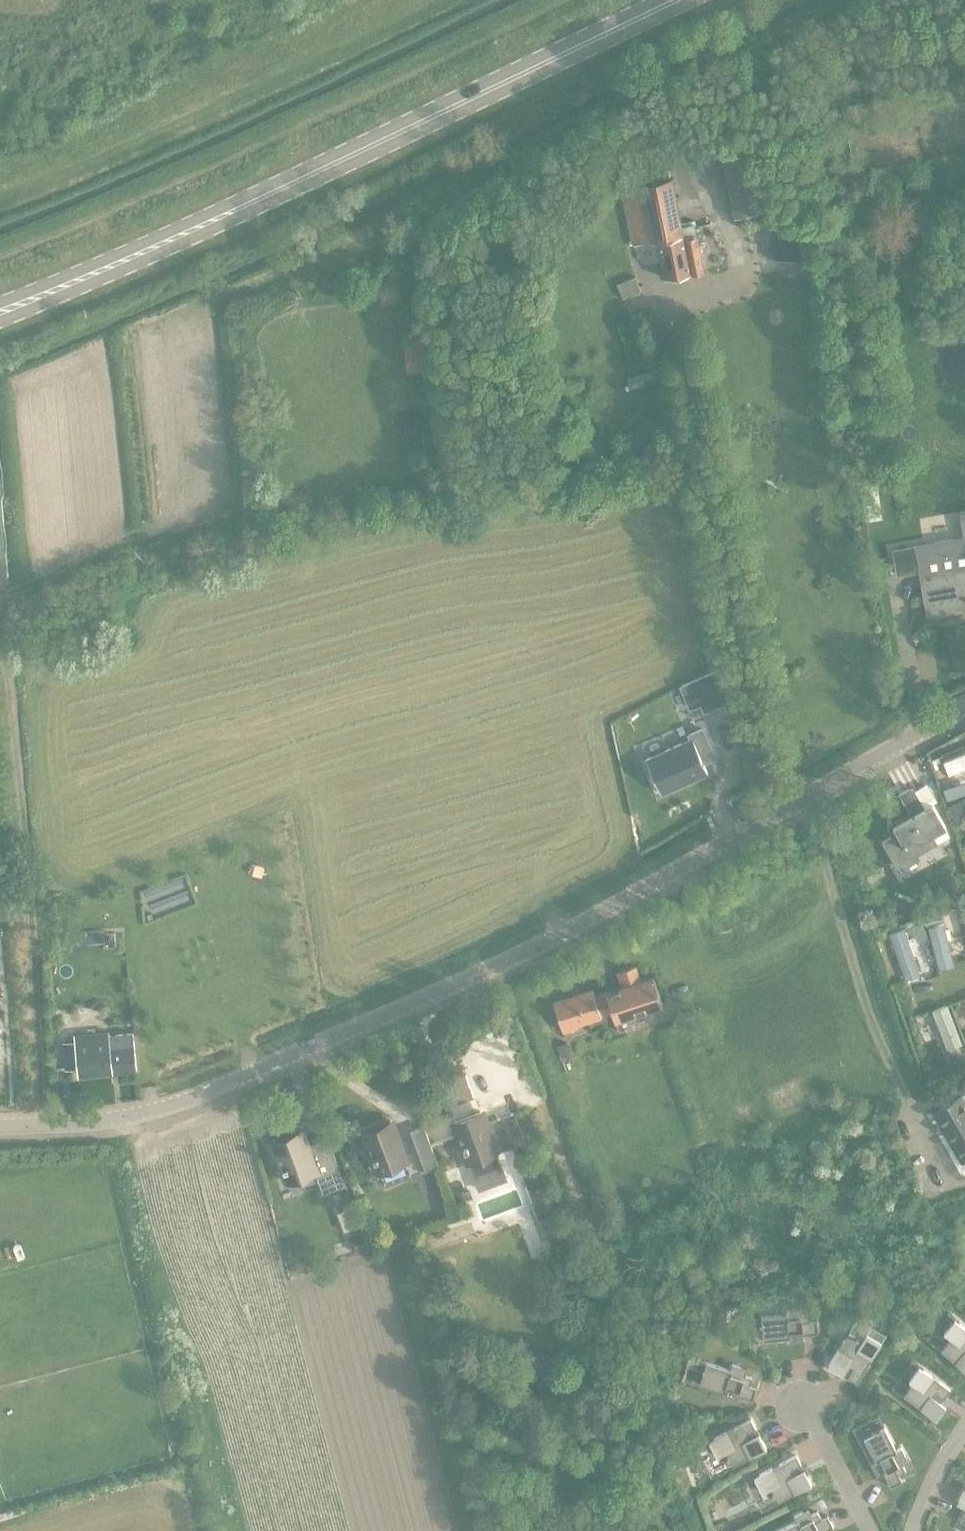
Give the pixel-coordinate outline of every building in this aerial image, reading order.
[(633,244),(657,239),(664,277),(689,272),(688,271),(703,268),(700,257),(705,256),(703,250),(704,250),(703,244),(698,245),(694,224),(681,227),(671,175),(645,181),(641,162),(618,168),(633,244)] [(796,259),(797,221),(775,220),(773,258),(796,259)] [(640,289),(635,275),(616,283),(621,296),(640,289)] [(503,337),(491,339),(493,348),(504,345),(503,337)] [(915,546),(919,571),(920,575),(926,615),(964,608),(964,511),(959,512),(963,538),(915,546)] [(915,546),(892,550),(896,575),(919,571),(915,546)] [(718,668),(691,680),(704,711),(731,699),(724,684),(718,668)] [(696,702),(687,682),(676,687),(685,707),(696,702)] [(642,751),(641,751),(653,780),(652,780),(654,785),(655,784),(659,792),(706,771),(702,760),(713,755),(701,728),(690,733),(689,730),(687,730),(691,738),(645,758),(642,751)] [(956,736),(948,741),(950,745),(959,740),(956,736)] [(944,759),(950,772),(964,766),(964,750),(944,759)] [(923,835),(943,823),(932,804),(924,808),(911,786),(899,794),(911,815),(896,824),(896,832),(882,841),(897,866),(930,846),(923,835)] [(954,786),(943,790),(947,801),(958,797),(954,786)] [(957,800),(947,803),(953,821),(959,819),(957,811),(961,810),(957,800)] [(895,892),(889,906),(909,914),(915,900),(895,892)] [(940,911),(923,915),(925,924),(942,919),(940,911)] [(921,920),(911,924),(916,939),(926,936),(921,920)] [(944,922),(929,926),(941,966),(956,962),(944,922)] [(906,978),(920,973),(904,926),(890,931),(906,978)] [(85,934),(85,942),(104,941),(103,932),(85,934)] [(65,935),(51,936),(52,949),(66,948),(65,935)] [(616,971),(622,987),(594,996),(591,989),(552,1002),(561,1031),(577,1026),(576,1024),(601,1016),(611,1013),(613,1018),(660,1003),(652,977),(639,982),(633,966),(616,971)] [(948,1001),(933,1006),(947,1045),(962,1040),(948,1001)] [(76,1041),(63,1042),(66,1067),(78,1066),(79,1074),(135,1069),(131,1033),(108,1036),(107,1031),(75,1034),(76,1041)] [(565,1041),(555,1045),(560,1058),(570,1054),(565,1041)] [(932,1109),(964,1166),(964,1090),(932,1109)] [(481,1114),(454,1124),(467,1158),(475,1180),(502,1170),(495,1152),(512,1146),(524,1142),(512,1111),(484,1122),(481,1114)] [(364,1134),(377,1168),(403,1159),(390,1124),(364,1134)] [(424,1124),(411,1129),(425,1167),(435,1164),(436,1164),(436,1163),(438,1163),(424,1124)] [(300,1133),(274,1143),(287,1177),(313,1167),(322,1193),(345,1185),(331,1149),(327,1138),(305,1146),(300,1133)] [(524,1142),(512,1146),(538,1218),(563,1209),(560,1200),(536,1137),(525,1141),(524,1142)] [(355,1205),(337,1212),(344,1230),(362,1223),(355,1205)] [(557,1276),(559,1281),(573,1275),(565,1254),(551,1260),(550,1260),(557,1276)] [(763,1339),(789,1336),(788,1331),(796,1331),(796,1334),(817,1333),(816,1319),(808,1320),(807,1313),(800,1313),(799,1307),(785,1308),(786,1314),(761,1317),(763,1339)] [(954,1319),(944,1331),(952,1338),(941,1350),(964,1371),(964,1329),(954,1319)] [(848,1376),(855,1381),(880,1342),(866,1333),(861,1341),(848,1333),(829,1365),(841,1373),(847,1362),(854,1366),(848,1376)] [(751,1377),(744,1375),(746,1368),(732,1364),(731,1370),(707,1362),(700,1383),(724,1391),(722,1396),(731,1398),(733,1392),(752,1398),(755,1387),(748,1385),(751,1377)] [(904,1395),(935,1417),(944,1405),(931,1395),(935,1390),(944,1396),(949,1388),(919,1366),(909,1380),(913,1383),(904,1395)] [(745,1432),(755,1427),(751,1420),(709,1441),(716,1455),(726,1450),(733,1464),(765,1447),(758,1434),(748,1439),(745,1432)] [(881,1466),(890,1485),(900,1480),(897,1474),(904,1470),(901,1463),(907,1460),(900,1448),(895,1450),(884,1428),(864,1438),(875,1460),(871,1463),(874,1469),(881,1466)] [(778,1499),(810,1483),(803,1469),(793,1475),(790,1468),(800,1463),(796,1455),(755,1476),(762,1490),(771,1486),(778,1499)] [(832,1525),(827,1515),(820,1519),(817,1511),(810,1515),(807,1509),(795,1515),(797,1520),(776,1530),(821,1530),(832,1525)]
